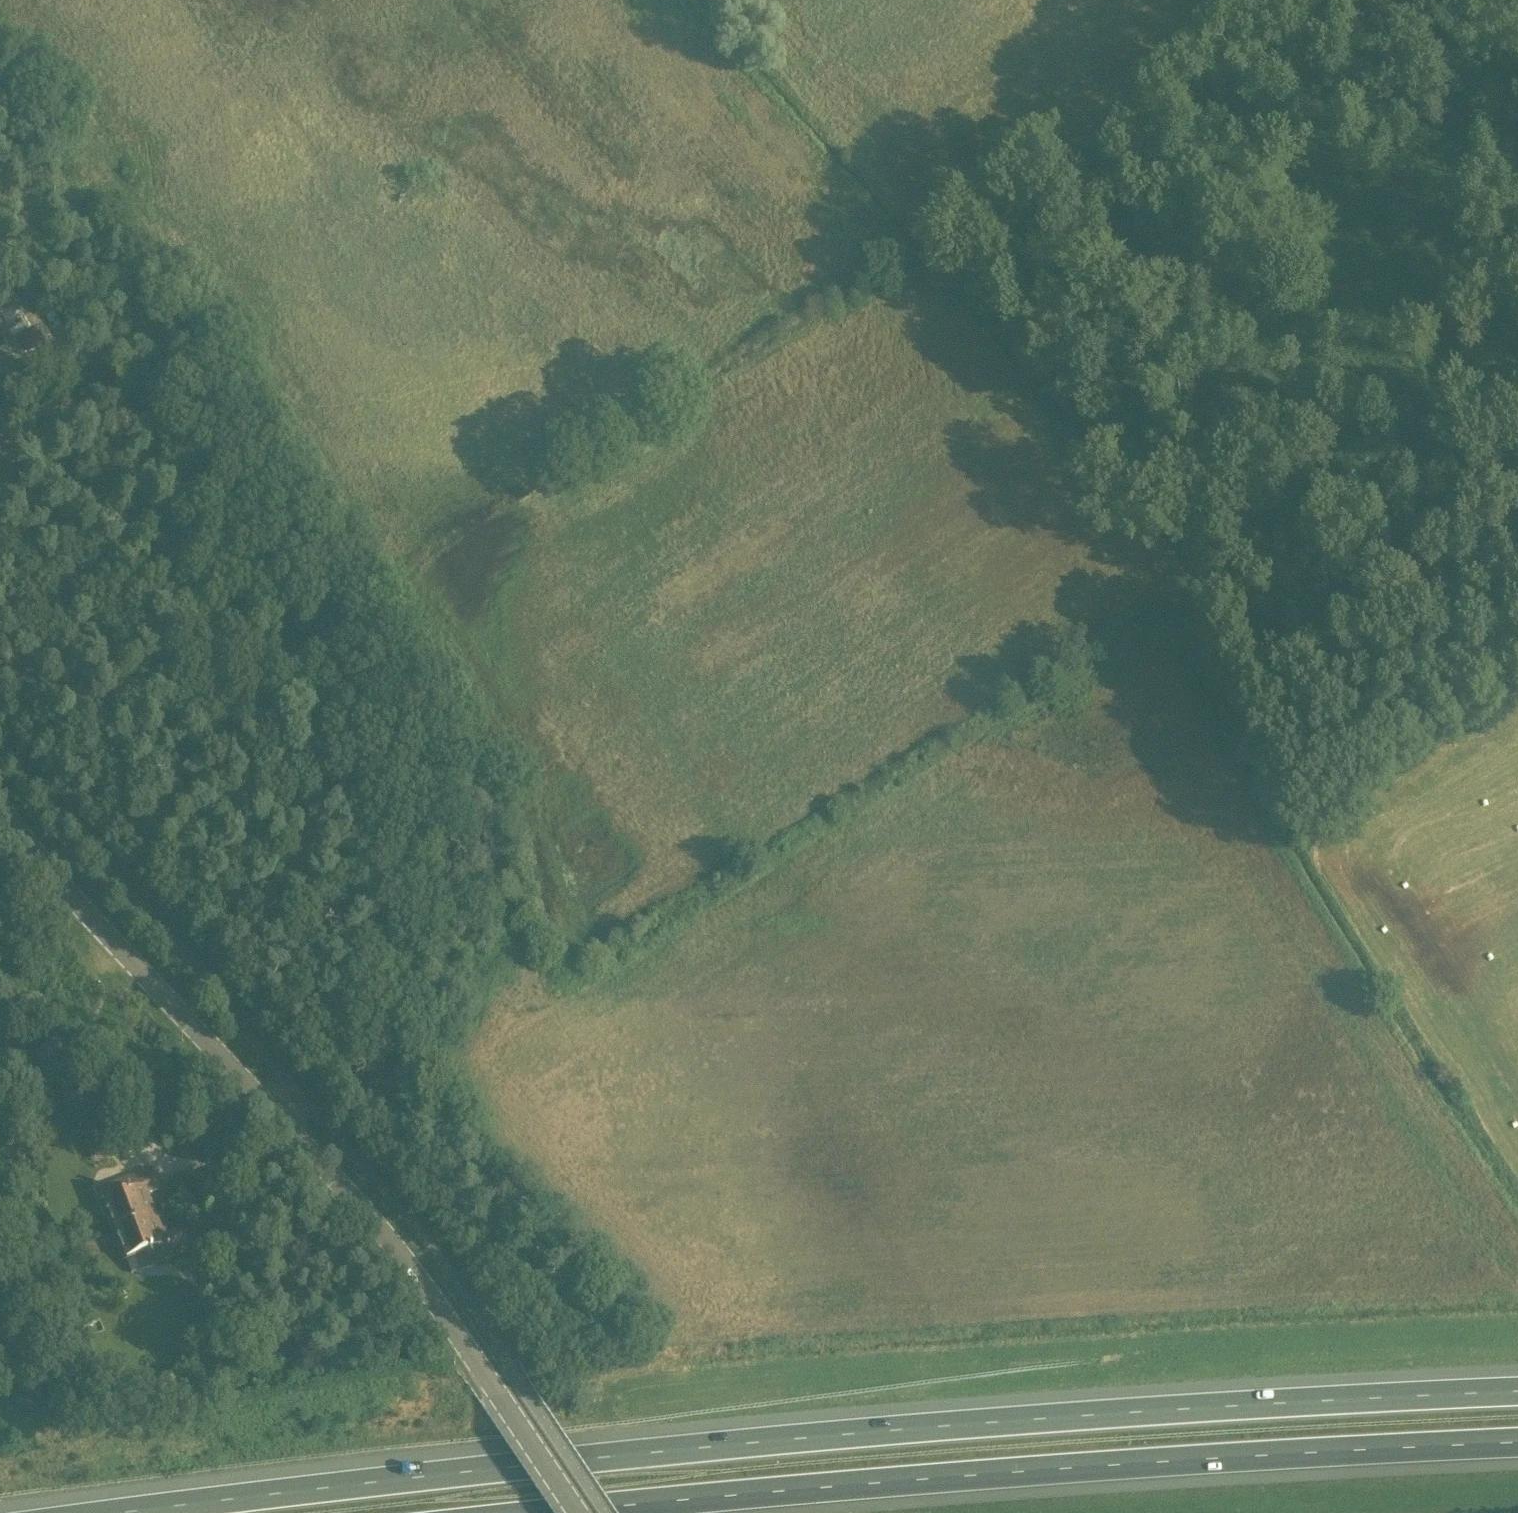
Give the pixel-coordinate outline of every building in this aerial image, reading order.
[(146,1125),(136,1108),(118,1118),(129,1136),(146,1125)] [(99,1189),(115,1230),(156,1215),(147,1194),(158,1190),(150,1170),(99,1189)] [(164,1236),(156,1215),(115,1230),(133,1274),(184,1254),(219,1276),(231,1257),(186,1229),(164,1236)]
